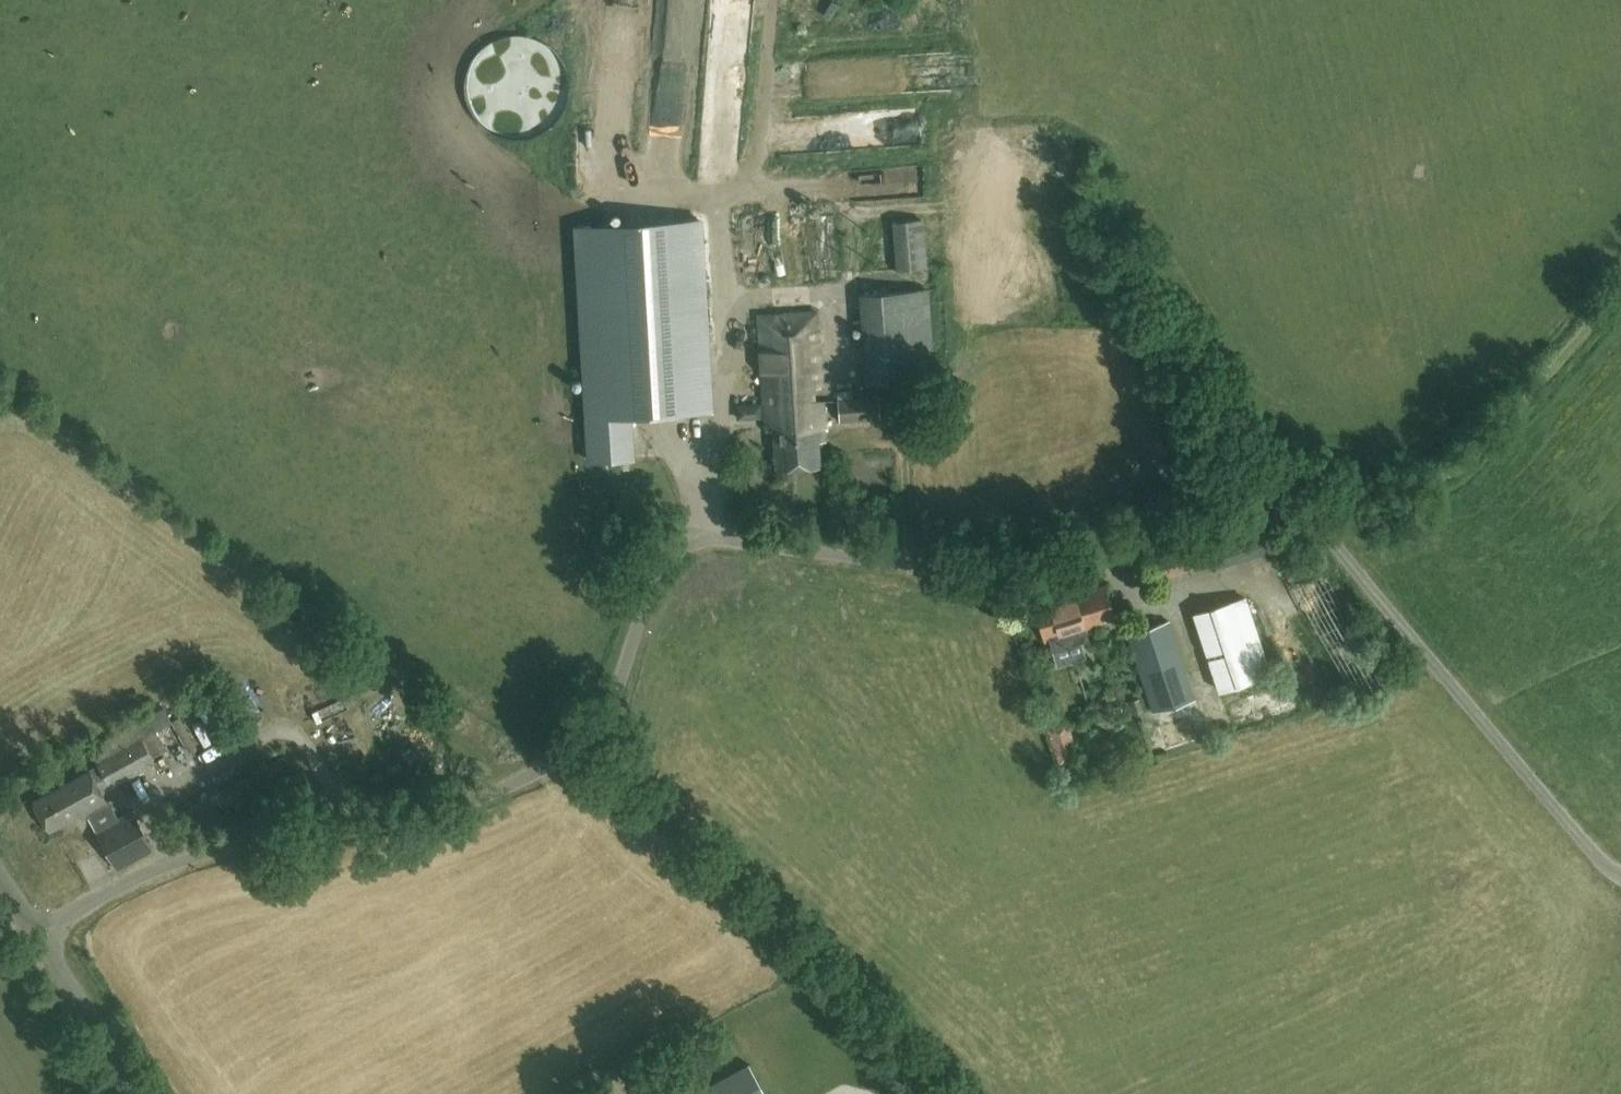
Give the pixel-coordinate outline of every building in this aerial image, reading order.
[(494,138),(510,143),(525,143),(539,138),(551,130),(561,119),(567,106),(570,91),(568,77),(562,63),(553,52),(542,44),(528,39),(514,38),(500,40),(487,47),(476,56),(468,70),(464,86),(465,102),(471,117),(481,129),(494,138)] [(924,107),(869,108),(870,145),(925,143),(924,107)] [(891,220),(895,270),(927,265),(922,217),(891,220)] [(628,415),(710,411),(698,219),(578,226),(591,461),(631,459),(628,415)] [(933,377),(927,290),(859,294),(865,382),(933,377)] [(817,312),(758,315),(766,430),(773,430),(776,468),(820,465),(818,441),(825,441),(817,312)] [(837,399),(839,420),(880,417),(878,396),(837,399)] [(22,417),(13,410),(0,429),(0,431),(8,437),(22,417)] [(1081,641),(1078,631),(1116,620),(1105,584),(1080,592),(1078,585),(1050,594),(1052,600),(1033,606),(1045,642),(1049,640),(1052,650),(1081,641)] [(1193,599),(1212,679),(1269,665),(1250,585),(1193,599)] [(1194,698),(1168,621),(1127,633),(1166,750),(1200,739),(1187,700),(1194,698)] [(81,813),(84,818),(88,816),(96,830),(116,818),(101,792),(109,787),(110,783),(153,759),(152,757),(167,749),(148,714),(90,748),(99,764),(33,801),(49,830),(81,813)] [(1078,760),(1067,725),(1047,731),(1059,766),(1078,760)] [(116,818),(96,830),(117,869),(153,849),(131,809),(116,818)] [(115,1015),(109,1019),(116,1029),(122,1026),(115,1015)] [(703,1071),(662,1093),(715,1093),(703,1071)]
